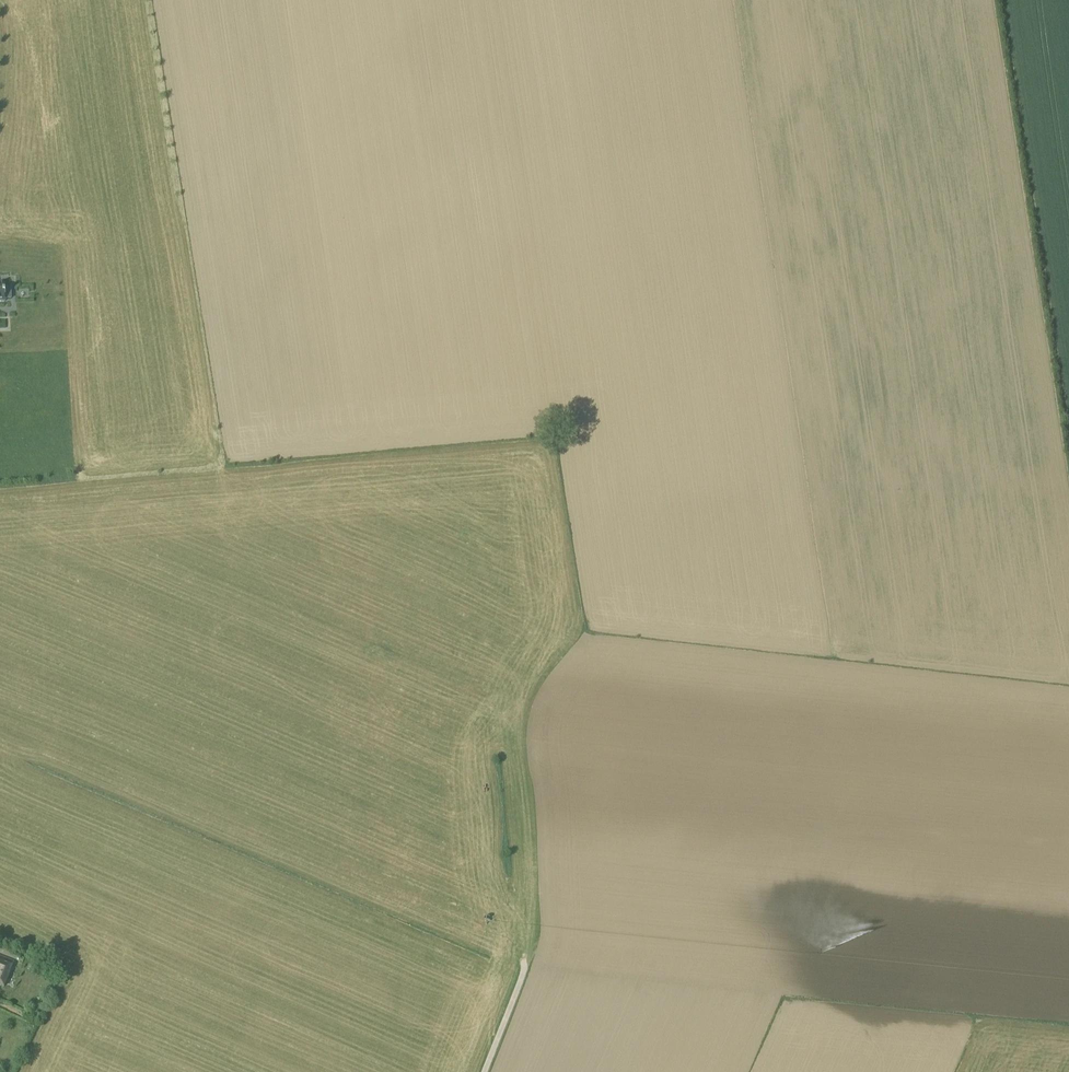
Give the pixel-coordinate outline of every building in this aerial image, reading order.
[(5,285),(0,285),(0,304),(5,303),(5,300),(11,300),(11,289),(5,290),(5,285)] [(13,966),(12,966),(14,962),(0,956),(0,986),(4,988),(13,966)]
